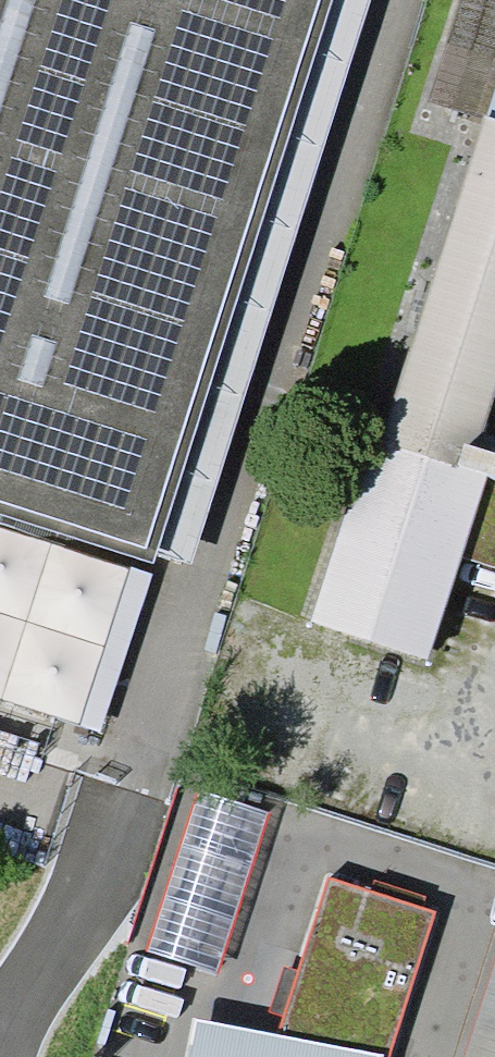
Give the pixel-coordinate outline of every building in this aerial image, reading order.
[(152,561),(154,554),(331,0),(0,0),(0,512),(152,561)] [(154,554),(191,567),(371,0),(331,0),(154,554)] [(427,102),(482,119),(484,114),(487,115),(494,90),(494,0),(460,0),(427,102)] [(487,115),(494,118),(494,90),(487,115)] [(494,395),(494,118),(487,115),(484,114),(482,119),(379,438),(369,435),(309,619),(314,621),(312,624),(427,661),(461,557),(494,568),(494,436),(483,432),(494,395)] [(278,1035),(385,1054),(391,1055),(437,913),(422,908),(371,890),(328,875),(298,972),(284,1017),(278,1035)] [(374,880),(371,890),(422,908),(426,898),(374,880)] [(464,1056),(494,1056),(494,959),(464,1056)] [(284,1017),(298,972),(284,967),(269,1012),(284,1017)] [(193,1017),(185,1056),(384,1056),(385,1054),(278,1035),(193,1017)]
